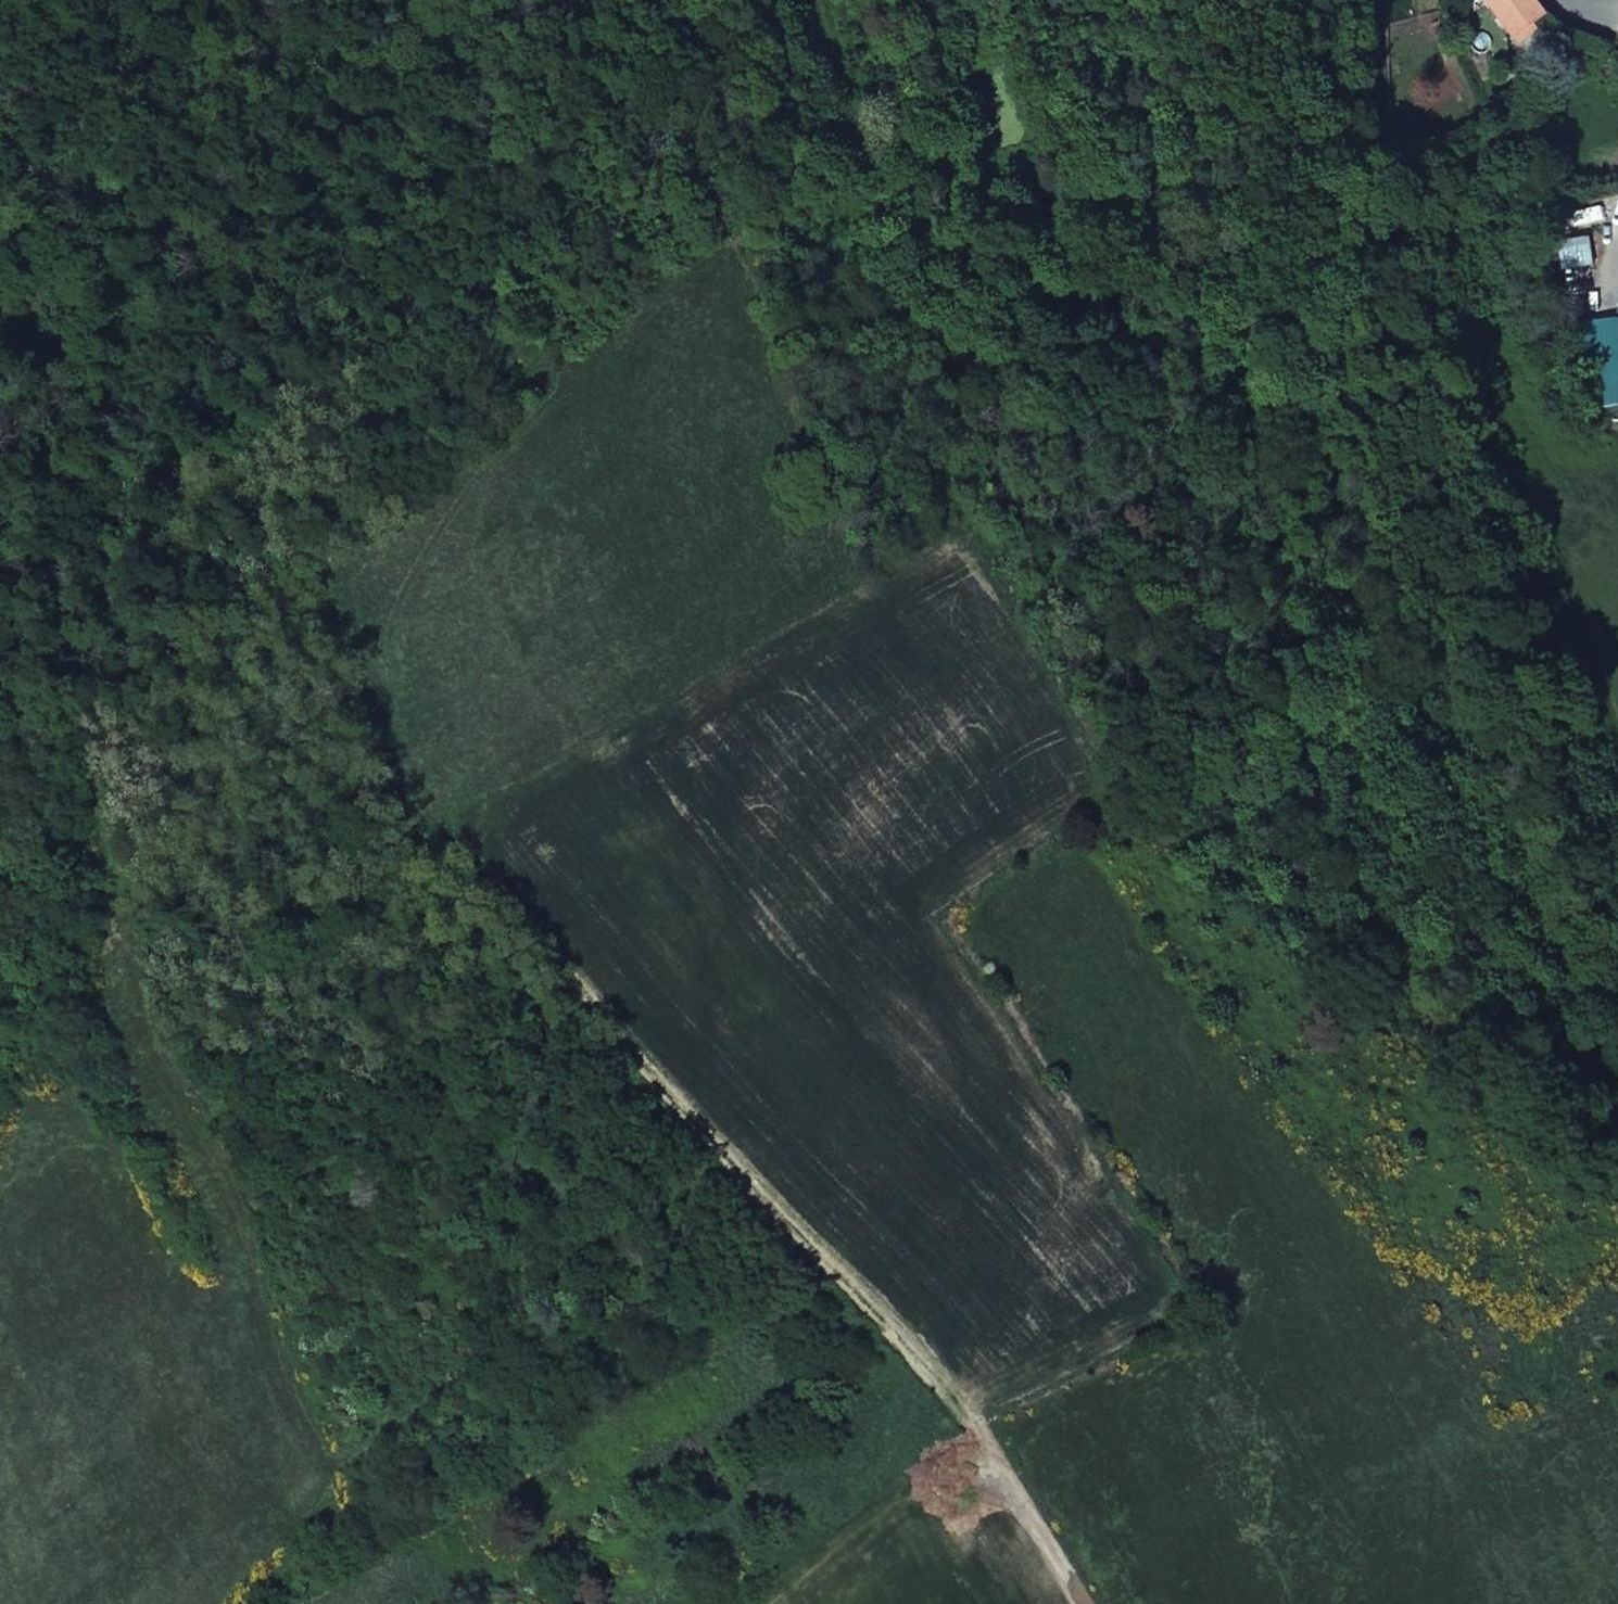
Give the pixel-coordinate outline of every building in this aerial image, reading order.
[(1546,17),(1533,0),(1486,0),(1494,11),(1490,14),(1494,21),(1499,17),(1516,39),(1546,17)]
